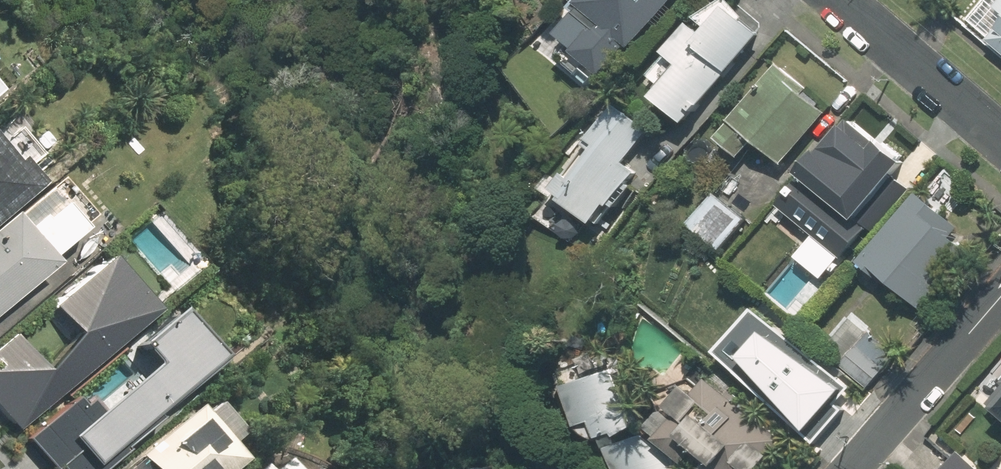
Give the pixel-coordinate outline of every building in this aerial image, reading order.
[(597,79),(666,0),(575,0),(572,4),(591,20),(564,51),(597,79)] [(648,94),(683,125),(763,36),(723,0),(694,17),(707,29),(701,35),(688,23),(661,53),(674,65),(648,94)] [(1000,56),(1000,24),(985,43),(1000,56)] [(753,141),(779,164),(825,114),(774,67),(711,136),(737,159),(753,141)] [(648,130),(615,104),(549,190),(593,224),(633,172),(622,163),(648,130)] [(37,184),(24,170),(41,155),(16,127),(0,140),(0,216),(37,184)] [(842,127),(785,195),(835,237),(843,228),(852,235),(880,201),(872,194),(882,182),(874,175),(884,163),(842,127)] [(0,221),(0,309),(50,264),(46,260),(89,221),(52,180),(10,218),(7,215),(0,221)] [(916,192),(856,262),(915,311),(965,252),(948,238),(957,226),(916,192)] [(743,222),(712,194),(685,224),(716,252),(743,222)] [(98,252),(39,302),(62,329),(31,356),(9,330),(0,338),(0,421),(7,429),(147,309),(98,252)] [(214,357),(170,309),(28,437),(57,468),(90,468),(214,357)] [(819,348),(863,384),(894,348),(850,311),(819,348)] [(842,380),(747,312),(715,348),(798,432),(842,380)] [(596,441),(633,429),(608,354),(556,371),(576,429),(590,424),(596,441)] [(691,468),(760,468),(783,441),(706,377),(692,394),(683,386),(665,408),(674,416),(655,439),(691,468)] [(1000,415),(1000,383),(985,401),(1000,415)] [(206,396),(124,466),(127,468),(232,468),(240,462),(222,441),(235,430),(206,396)] [(648,441),(646,436),(604,449),(611,468),(674,468),(669,455),(648,441)] [(951,459),(942,468),(963,468),(951,459)] [(281,461),(272,468),(289,468),(281,461)]
